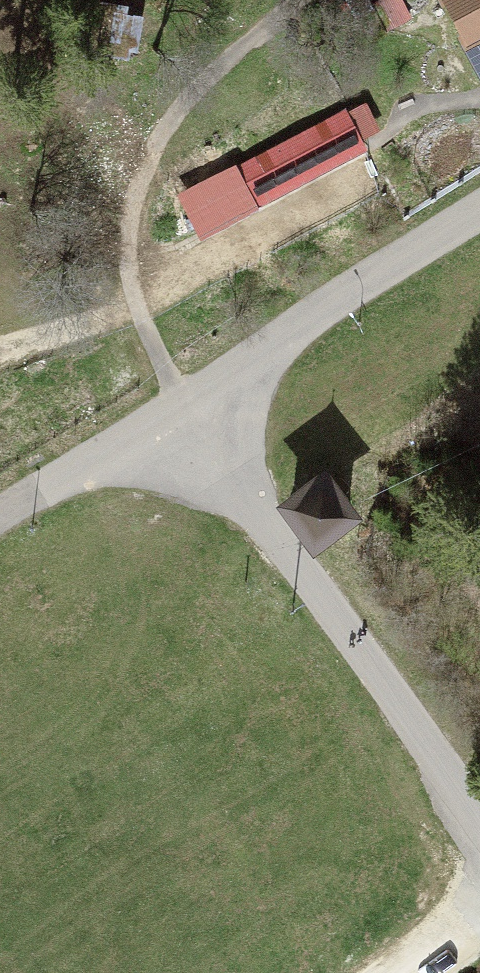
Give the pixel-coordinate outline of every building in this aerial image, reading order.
[(479,52),(479,0),(453,0),(479,52)] [(238,167),(254,198),(361,141),(345,110),(238,167)] [(314,539),(350,513),(324,476),(288,502),(314,539)]
